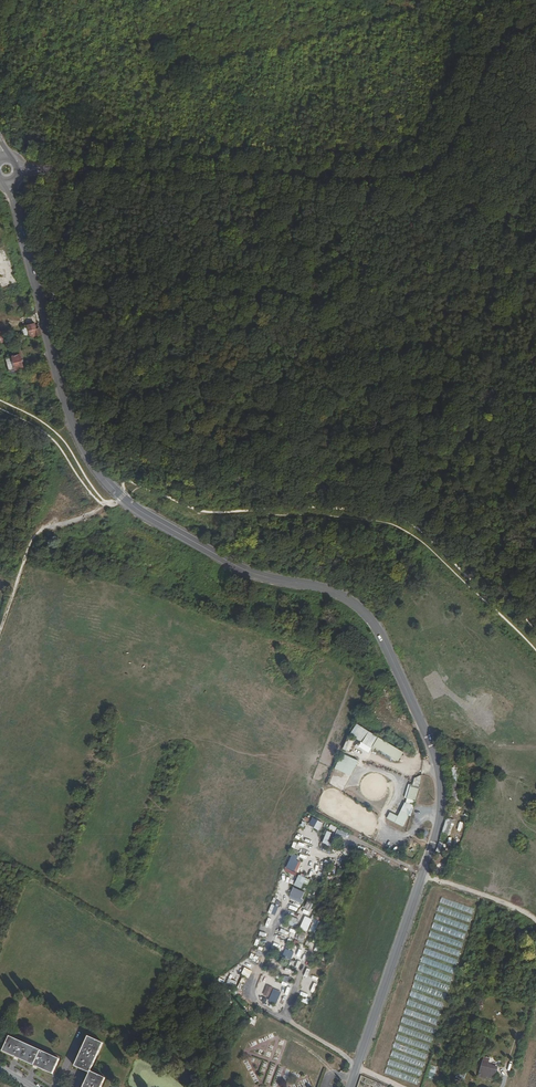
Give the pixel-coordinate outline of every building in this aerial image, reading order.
[(41,335),(38,324),(34,325),(34,324),(27,325),(30,338),(41,335)] [(1,342),(11,340),(9,330),(0,331),(0,337),(1,342)] [(20,355),(6,359),(9,373),(10,372),(11,373),(12,374),(13,374),(15,374),(16,374),(16,373),(16,372),(17,371),(23,369),(20,355)] [(345,637),(352,642),(359,631),(353,627),(345,637)] [(375,747),(381,738),(372,732),(365,743),(374,749),(375,747)] [(350,737),(344,749),(350,751),(354,743),(361,746),(362,743),(350,737)] [(406,754),(381,738),(375,747),(400,763),(406,754)] [(343,753),(336,769),(353,776),(359,760),(343,753)] [(388,819),(406,826),(424,780),(417,777),(413,785),(410,784),(405,797),(407,798),(400,815),(391,812),(388,819)] [(313,817),(309,825),(321,830),(324,822),(313,817)] [(444,832),(451,833),(453,819),(446,818),(444,832)] [(323,842),(332,846),(337,835),(328,831),(323,842)] [(305,883),(309,885),(311,879),(300,874),(295,885),(302,888),(305,883)] [(304,898),(306,892),(295,887),(290,897),(303,903),(305,899),(304,898)] [(305,908),(311,910),(314,903),(308,901),(305,908)] [(269,912),(276,915),(279,907),(272,904),(269,912)] [(313,914),(312,918),(306,916),(301,928),(316,933),(322,918),(313,914)] [(250,978),(253,971),(246,967),(242,974),(250,978)] [(267,995),(264,1003),(272,1005),(273,1002),(278,1004),(282,992),(279,991),(282,982),(264,976),(258,992),(267,995)] [(54,1074),(60,1060),(9,1037),(3,1052),(54,1074)] [(87,1038),(75,1066),(90,1072),(84,1086),(101,1086),(105,1079),(91,1073),(92,1072),(91,1071),(102,1044),(87,1038)] [(483,1058),(479,1074),(486,1076),(487,1075),(492,1077),(494,1070),(495,1070),(497,1064),(488,1062),(489,1060),(483,1058)]
